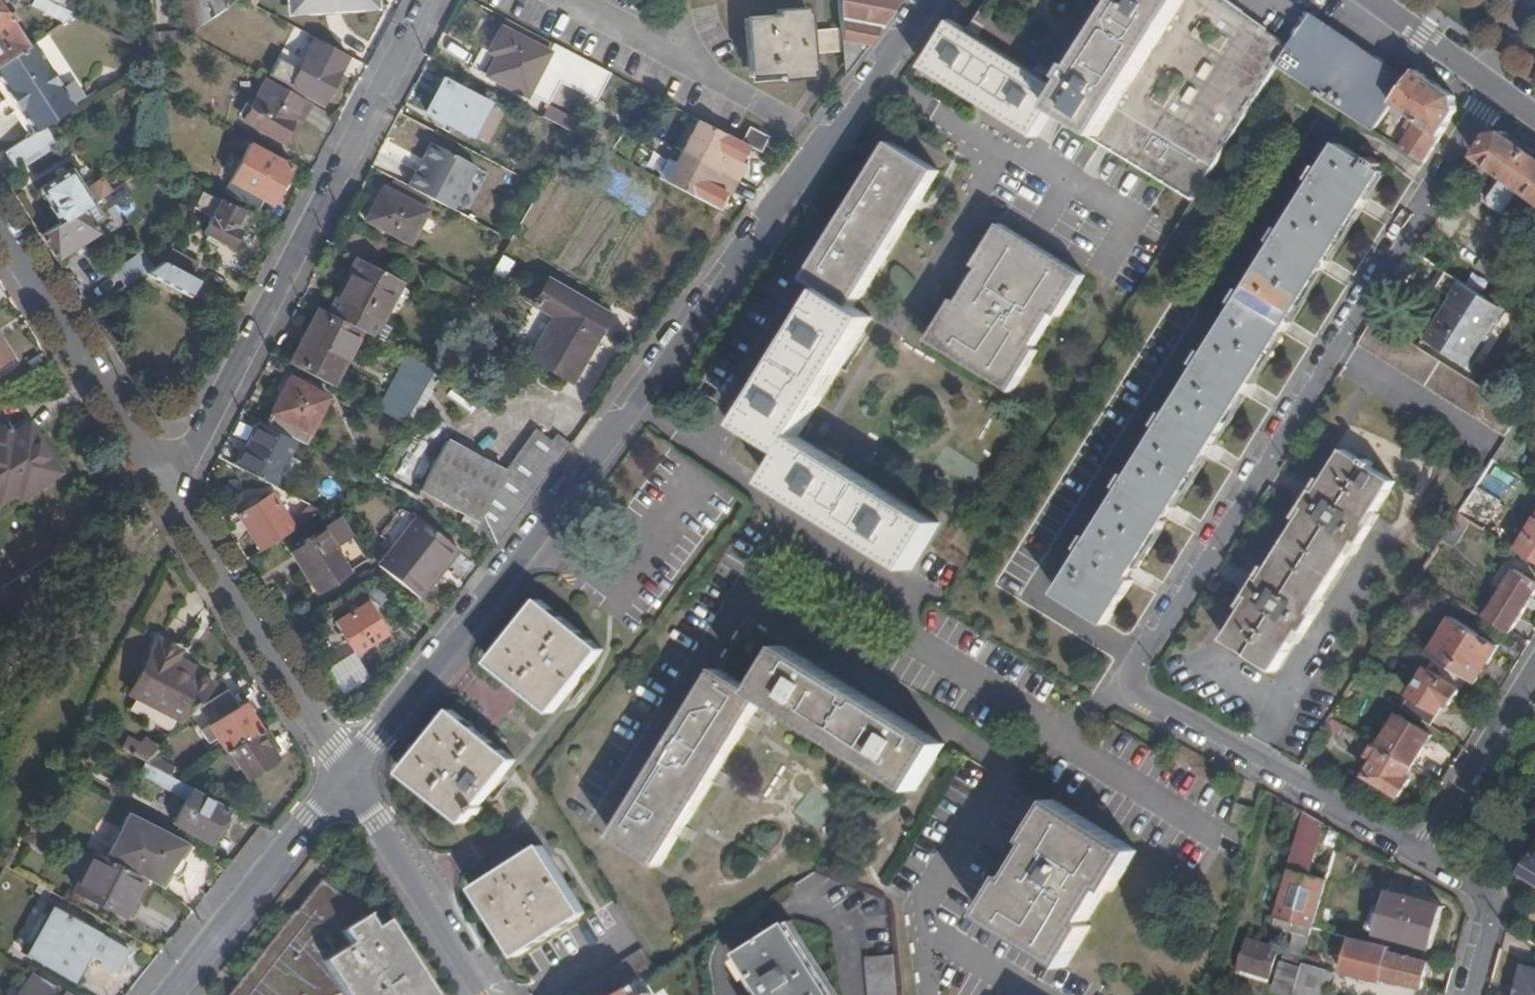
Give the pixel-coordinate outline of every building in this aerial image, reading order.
[(74,15),(70,13),(43,0),(33,0),(30,6),(47,15),(62,23),(74,15)] [(70,13),(69,0),(43,0),(70,13)] [(222,10),(216,0),(195,0),(195,1),(197,27),(222,10)] [(222,10),(236,0),(216,0),(222,10)] [(291,13),(377,6),(376,0),(290,0),(291,13)] [(899,0),(838,0),(840,29),(841,42),(864,46),(870,27),(877,30),(899,0)] [(1026,128),(1123,0),(990,0),(971,30),(955,20),(925,68),(1026,128)] [(1196,201),(1276,72),(1289,51),(1218,0),(1123,0),(1026,128),(1040,137),(1054,113),(1196,201)] [(1291,47),(1226,0),(1218,0),(1289,51),(1291,47)] [(179,38),(186,34),(197,27),(195,1),(177,2),(179,38)] [(26,46),(0,5),(0,63),(26,46)] [(813,73),(811,56),(809,31),(808,13),(742,19),(748,78),(813,73)] [(1355,44),(1313,13),(1308,20),(1291,47),(1289,51),(1299,58),(1287,78),(1374,132),(1393,105),(1408,80),(1355,44)] [(505,19),(500,28),(548,52),(567,62),(571,53),(505,19)] [(548,52),(500,28),(488,53),(496,57),(486,76),(526,96),(548,52)] [(841,42),(840,29),(809,31),(811,56),(842,54),(841,42)] [(309,102),(320,107),(348,55),(315,38),(299,70),(278,59),(266,80),(309,102)] [(74,107),(32,42),(26,46),(0,63),(0,80),(9,94),(16,89),(25,102),(17,107),(34,133),(43,128),(74,107)] [(567,62),(548,52),(526,96),(546,106),(568,62),(567,62)] [(1416,69),(1408,80),(1393,105),(1416,120),(1399,148),(1424,163),(1457,111),(1455,98),(1416,69)] [(283,143),(296,119),(309,102),(266,80),(244,119),(283,143)] [(486,103),(444,81),(427,112),(470,135),(486,103)] [(697,119),(664,181),(691,195),(699,179),(704,182),(729,195),(745,164),(715,148),(723,132),(697,119)] [(54,146),(43,128),(34,133),(4,153),(16,170),(54,146)] [(744,143),(760,152),(768,137),(751,129),(744,143)] [(1503,131),(1489,135),(1475,158),(1503,179),(1488,202),(1504,213),(1520,189),(1534,199),(1534,154),(1503,131)] [(474,166),(430,143),(421,160),(423,161),(418,172),(415,171),(407,187),(432,200),(451,210),(474,166)] [(742,424),(785,451),(822,402),(873,318),(855,307),(939,172),(892,144),(808,278),(827,289),(742,424)] [(1058,593),(1108,624),(1136,581),(1132,578),(1271,353),(1385,173),(1339,144),(1058,593)] [(223,194),(257,213),(263,200),(269,204),(289,167),(250,145),(223,194)] [(58,224),(107,192),(99,180),(83,190),(69,169),(37,189),(48,206),(47,207),(58,224)] [(691,195),(696,198),(704,182),(699,179),(691,195)] [(426,211),(432,200),(407,187),(395,181),(390,192),(426,211)] [(129,195),(121,182),(107,192),(58,224),(40,236),(56,261),(97,233),(89,220),(129,195)] [(385,190),(368,221),(369,223),(409,244),(426,211),(390,192),(385,190)] [(239,213),(199,192),(190,208),(210,219),(202,233),(230,247),(238,232),(232,228),(239,213)] [(246,216),(239,213),(232,228),(238,232),(246,216)] [(1085,276),(1003,225),(976,265),(981,269),(961,302),(956,299),(930,340),(1013,391),(1039,351),(1034,348),(1055,314),(1059,317),(1085,276)] [(1477,268),(1499,282),(1527,239),(1505,225),(1477,268)] [(162,263),(188,277),(196,262),(169,248),(162,263)] [(113,272),(124,288),(145,274),(153,269),(142,253),(113,272)] [(329,314),(360,330),(370,336),(399,281),(398,279),(358,258),(329,314)] [(233,318),(241,304),(188,277),(162,263),(145,274),(188,298),(189,296),(233,318)] [(1453,299),(1427,342),(1464,366),(1500,308),(1487,300),(1444,272),(1434,288),(1453,299)] [(548,280),(533,305),(554,316),(531,357),(570,380),(608,315),(548,280)] [(318,308),(289,363),(331,385),(360,330),(329,314),(318,308)] [(1521,413),(1374,321),(1359,344),(1507,436),(1509,432),(1521,413)] [(13,356),(0,336),(0,364),(13,356)] [(378,410),(404,424),(435,370),(407,355),(378,410)] [(264,425),(303,444),(327,398),(289,379),(264,425)] [(1534,410),(1534,391),(1527,405),(1534,410)] [(822,402),(785,451),(788,454),(771,483),(911,570),(939,524),(800,438),(822,402)] [(59,472),(28,423),(11,433),(6,425),(0,429),(0,503),(16,493),(18,495),(28,489),(31,490),(59,472)] [(236,466),(271,484),(293,444),(257,425),(247,445),(261,452),(258,458),(243,450),(236,466)] [(514,490),(523,510),(541,483),(569,445),(557,436),(553,442),(537,430),(505,473),(514,490)] [(499,483),(504,474),(505,473),(502,471),(446,442),(420,491),(466,515),(479,522),(499,483)] [(1394,482),(1343,450),(1225,640),(1276,671),(1394,482)] [(512,525),(523,510),(514,490),(499,483),(479,522),(473,534),(496,545),(512,525)] [(1501,500),(1476,486),(1457,516),(1470,524),(1482,532),(1501,500)] [(259,549),(293,528),(271,494),(237,515),(259,549)] [(399,508),(378,535),(391,545),(376,564),(419,598),(438,575),(432,570),(450,547),(413,517),(399,508)] [(463,528),(473,534),(479,522),(466,515),(460,527),(463,528)] [(1470,524),(1457,516),(1443,538),(1456,545),(1470,524)] [(339,521),(322,532),(347,571),(353,567),(364,560),(339,521)] [(1516,552),(1534,564),(1534,521),(1516,552)] [(309,571),(320,588),(347,571),(322,532),(289,552),(303,574),(309,571)] [(1501,565),(1491,586),(1502,591),(1512,570),(1501,565)] [(1515,570),(1487,617),(1510,632),(1534,593),(1534,582),(1515,570)] [(314,592),(320,588),(309,571),(303,574),(314,592)] [(602,653),(599,648),(542,602),(492,664),(554,713),(602,653)] [(334,622),(353,653),(384,634),(365,603),(334,622)] [(1429,657),(1474,684),(1498,645),(1453,617),(1429,657)] [(182,721),(213,687),(189,674),(171,664),(176,656),(178,652),(157,641),(129,694),(182,721)] [(756,692),(766,698),(915,790),(945,743),(785,646),(756,692)] [(171,664),(189,674),(194,666),(176,656),(171,664)] [(766,698),(756,692),(718,669),(617,834),(663,864),(766,698)] [(1402,710),(1429,728),(1445,703),(1449,705),(1459,690),(1426,670),(1402,710)] [(225,751),(259,729),(243,705),(239,707),(228,690),(202,708),(212,724),(209,726),(216,738),(225,751)] [(480,806),(517,761),(454,711),(405,774),(466,824),(476,813),(479,815),(484,809),(480,806)] [(1379,749),(1410,769),(1431,736),(1400,716),(1379,749)] [(1330,719),(1325,727),(1338,735),(1343,727),(1330,719)] [(209,726),(201,732),(208,743),(216,738),(209,726)] [(271,741),(262,727),(259,729),(225,751),(235,767),(239,764),(247,778),(276,759),(268,746),(277,740),(276,737),(271,741)] [(144,738),(139,743),(127,736),(120,750),(132,756),(146,741),(144,738)] [(145,763),(157,750),(146,741),(132,756),(145,763)] [(1405,777),(1410,769),(1379,749),(1374,746),(1369,755),(1376,760),(1366,775),(1398,796),(1408,779),(1405,777)] [(145,763),(152,767),(159,759),(163,756),(157,750),(145,763)] [(170,777),(175,767),(159,759),(152,767),(170,777)] [(147,776),(165,786),(170,777),(152,767),(147,776)] [(208,844),(229,808),(178,781),(170,777),(165,786),(187,798),(173,824),(208,844)] [(1137,852),(1053,800),(1028,842),(1033,845),(1013,878),(1008,876),(982,917),(1066,967),(1092,928),(1086,924),(1108,890),(1112,892),(1137,852)] [(1251,826),(1256,808),(1237,804),(1233,821),(1251,826)] [(149,882),(158,886),(188,844),(186,841),(129,812),(105,859),(144,879),(149,882)] [(1326,887),(1328,880),(1310,875),(1324,823),(1304,812),(1274,917),(1314,928),(1326,887)] [(158,886),(162,889),(171,876),(174,878),(184,870),(187,860),(184,857),(192,846),(188,844),(158,886)] [(587,913),(545,845),(477,888),(520,955),(587,913)] [(1518,886),(1534,895),(1534,850),(1515,884),(1518,886)] [(105,859),(95,853),(75,891),(124,917),(144,879),(105,859)] [(129,920),(149,882),(144,879),(124,917),(129,920)] [(388,924),(375,932),(368,920),(322,882),(296,914),(294,912),(229,994),(433,994),(388,924)] [(1432,948),(1443,908),(1386,893),(1376,933),(1432,948)] [(98,964),(115,974),(128,950),(49,905),(22,953),(73,982),(88,955),(100,962),(98,964)] [(787,924),(760,942),(741,955),(766,994),(835,994),(787,924)] [(1324,930),(1314,928),(1311,940),(1309,944),(1319,946),(1324,930)] [(1311,940),(1294,935),(1290,949),(1307,954),(1309,944),(1311,940)] [(1388,953),(1390,948),(1350,937),(1341,971),(1381,981),(1383,978),(1421,988),(1427,963),(1388,953)] [(1268,980),(1276,949),(1245,940),(1236,972),(1268,980)] [(658,972),(643,949),(572,994),(622,994),(658,972)] [(870,994),(899,994),(895,954),(867,956),(870,994)] [(741,955),(737,957),(759,994),(766,994),(741,955)] [(1282,994),(1295,994),(1302,968),(1282,962),(1274,993),(1282,994)] [(1295,994),(1327,994),(1334,973),(1303,965),(1302,968),(1295,994)] [(1525,967),(1517,994),(1534,994),(1534,969),(1525,967)] [(31,973),(14,994),(70,994),(31,973)]
